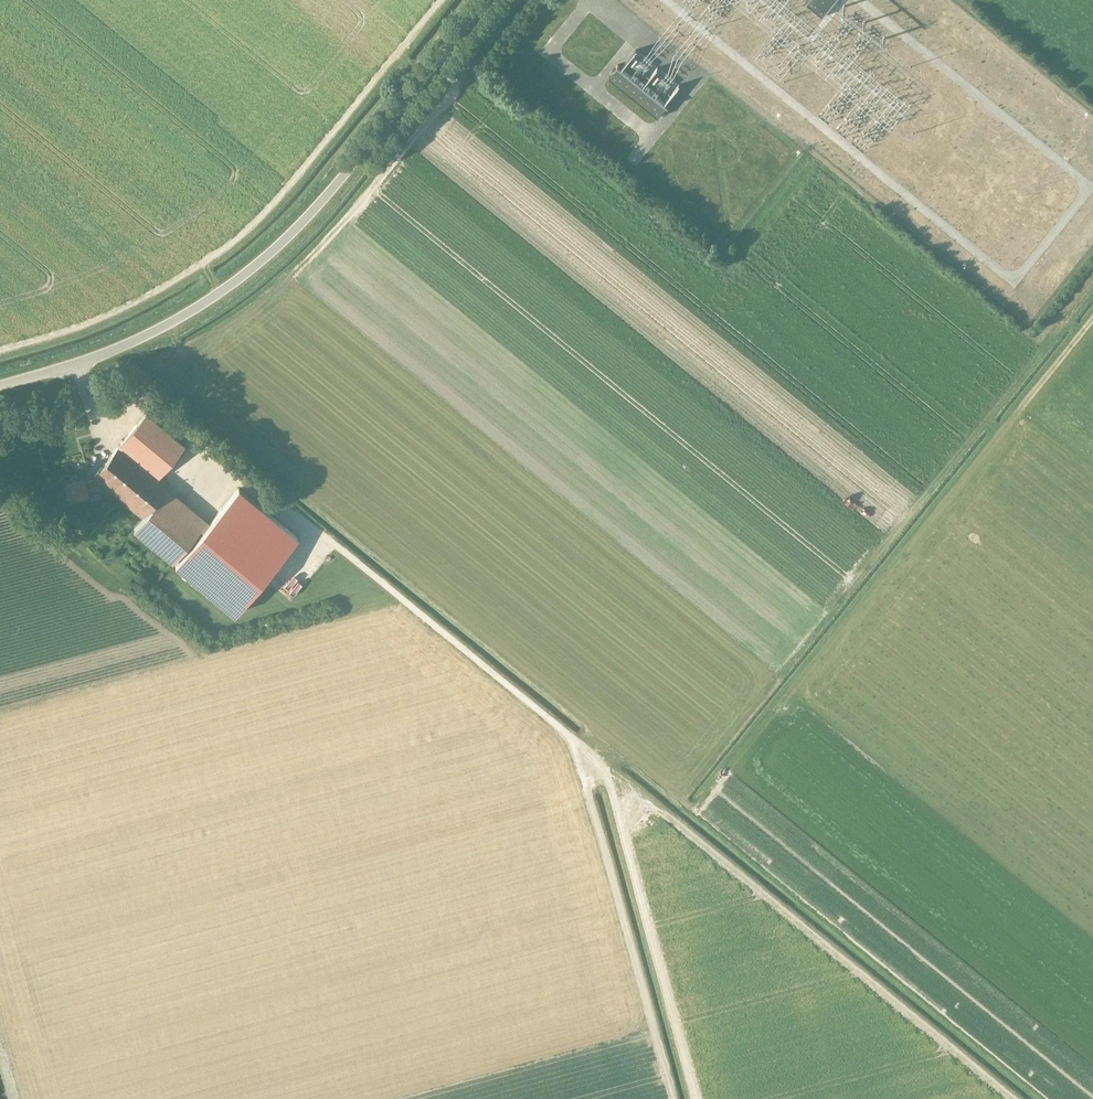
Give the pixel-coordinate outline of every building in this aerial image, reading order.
[(806,4),(822,17),(836,0),(809,0),(806,4)] [(619,64),(609,77),(659,116),(668,104),(619,64)] [(844,153),(838,159),(849,170),(856,164),(844,153)] [(804,204),(812,195),(804,188),(795,197),(804,204)] [(764,233),(769,223),(757,218),(752,228),(764,233)] [(145,413),(93,477),(142,517),(151,506),(153,507),(134,530),(173,562),(202,528),(160,494),(168,484),(159,477),(185,445),(145,413)] [(202,528),(173,562),(235,613),(211,643),(288,706),(368,609),(291,545),(298,537),(239,488),(204,530),(202,528)]
